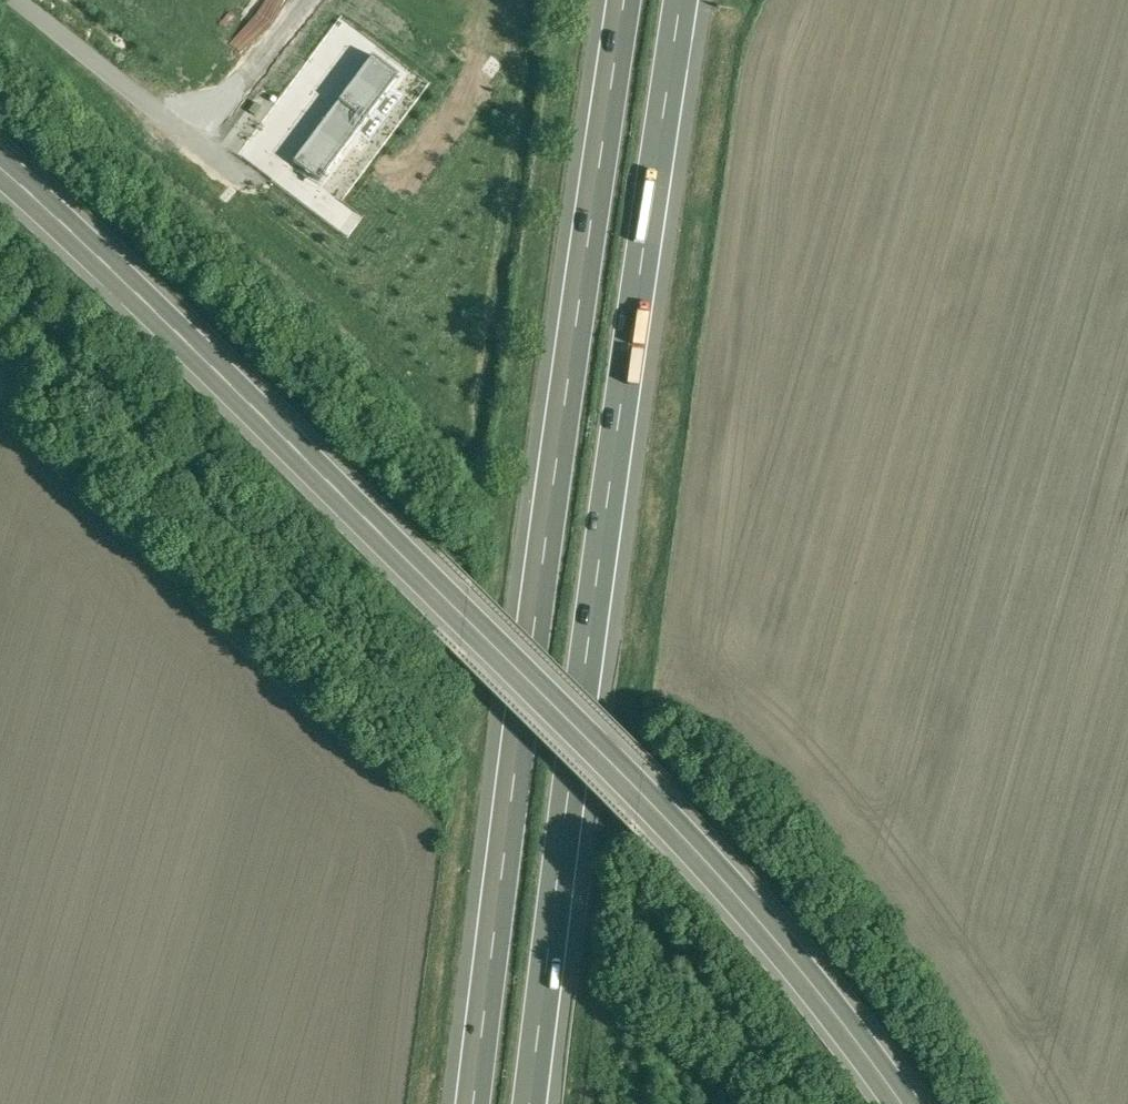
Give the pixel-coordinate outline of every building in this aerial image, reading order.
[(293,161),(319,181),(399,75),(372,55),(293,161)]
